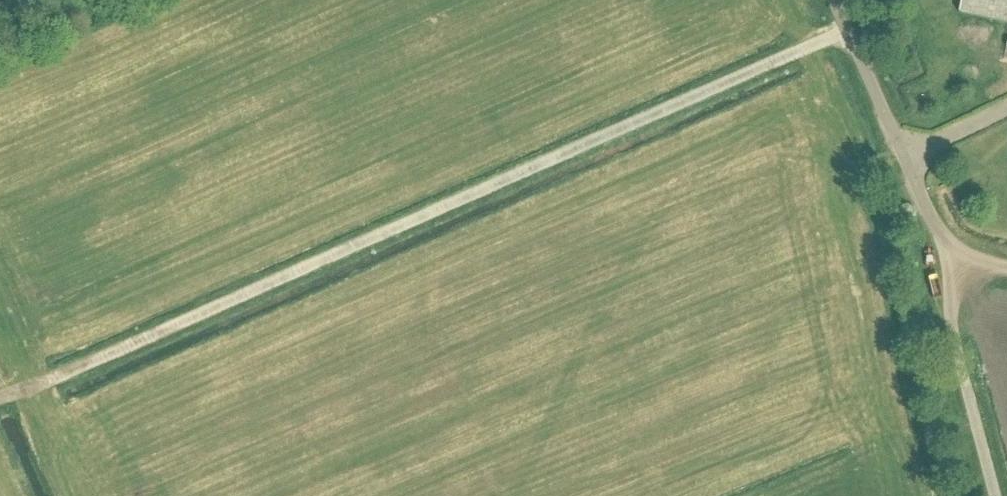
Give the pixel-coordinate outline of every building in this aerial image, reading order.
[(959,13),(1006,24),(1006,0),(962,0),(959,13)]
